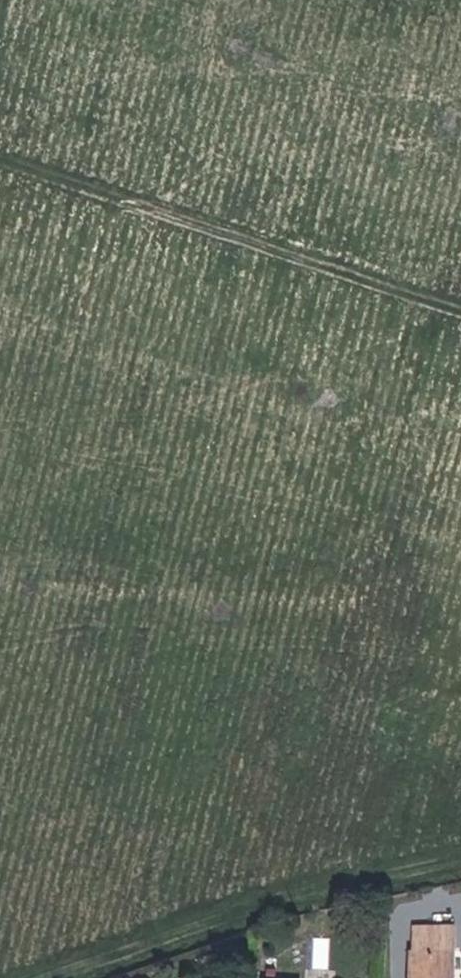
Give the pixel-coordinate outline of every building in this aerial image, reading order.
[(441,944),(448,977),(460,977),(460,940),(441,944)] [(441,944),(409,950),(416,977),(448,977),(441,944)]
